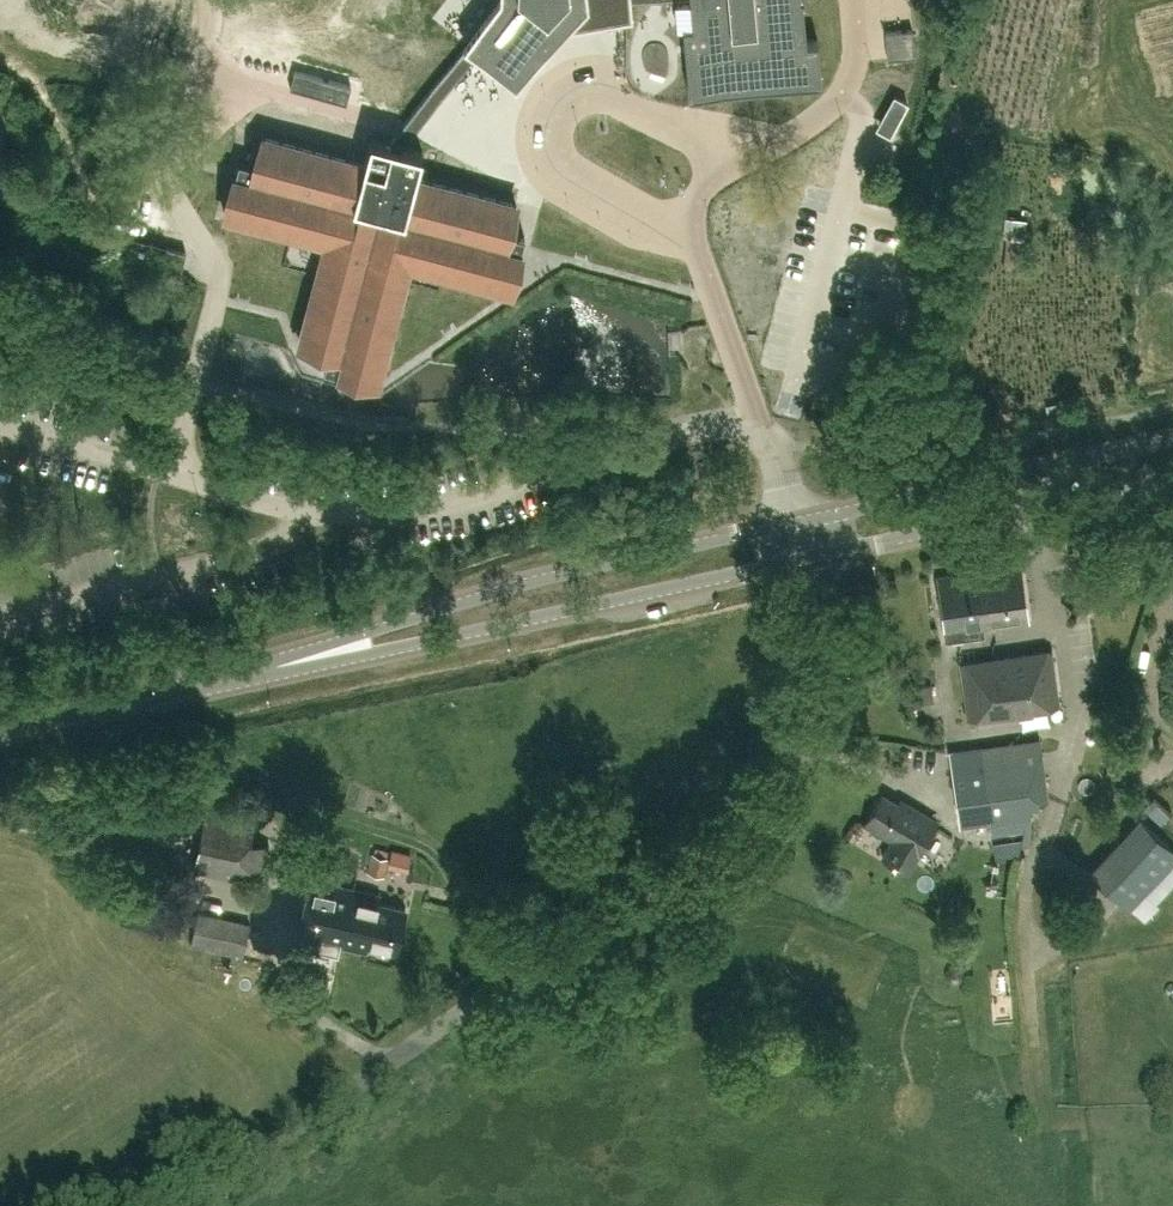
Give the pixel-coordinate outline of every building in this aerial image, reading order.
[(392,143),(404,146),(475,50),(498,68),(516,82),(516,81),(563,30),(625,20),(633,19),(631,0),(499,0),(466,43),(392,143)] [(692,21),(683,22),(689,92),(821,80),(818,39),(806,40),(803,0),(690,0),(692,21)] [(912,28),(885,31),(888,58),(914,56),(912,28)] [(352,37),(342,79),(364,85),(374,42),(352,37)] [(345,103),(350,85),(295,69),(290,88),(345,103)] [(404,146),(392,143),(371,137),(364,164),(262,137),(255,165),(239,161),(234,178),(224,214),(311,237),(312,236),(318,238),(324,234),(332,247),(325,251),(324,257),(323,257),(300,345),(328,352),(324,368),(341,372),(341,373),(376,383),(404,279),(405,272),(401,266),(414,258),(418,265),(425,266),(425,267),(512,290),(522,254),(521,254),(525,237),(510,233),(517,205),(416,178),(423,151),(404,146)] [(179,277),(186,253),(108,232),(108,235),(115,237),(110,254),(178,272),(177,276),(179,277)] [(981,628),(1028,622),(1020,565),(937,576),(945,639),(982,634),(981,628)] [(970,717),(1060,704),(1053,650),(963,662),(970,717)] [(1029,799),(1049,796),(1041,739),(983,747),(994,825),(1032,819),(1029,799)] [(983,747),(958,750),(967,828),(994,825),(983,747)] [(936,820),(927,815),(907,803),(904,807),(881,794),(864,823),(894,841),(884,857),(906,871),(936,820)] [(1147,804),(1159,818),(1170,809),(1158,794),(1147,804)] [(250,841),(257,811),(257,809),(208,796),(192,870),(261,886),(269,845),(250,841)] [(1158,834),(1141,818),(1090,872),(1129,908),(1170,865),(1172,861),(1172,849),(1158,834)] [(992,848),(1011,852),(1015,835),(996,831),(992,848)] [(384,876),(388,857),(371,853),(366,871),(384,876)] [(310,880),(298,936),(316,940),(314,948),(340,954),(342,945),(366,951),(368,944),(396,950),(405,909),(377,902),(379,895),(310,880)] [(242,956),(250,923),(198,911),(190,944),(242,956)]
